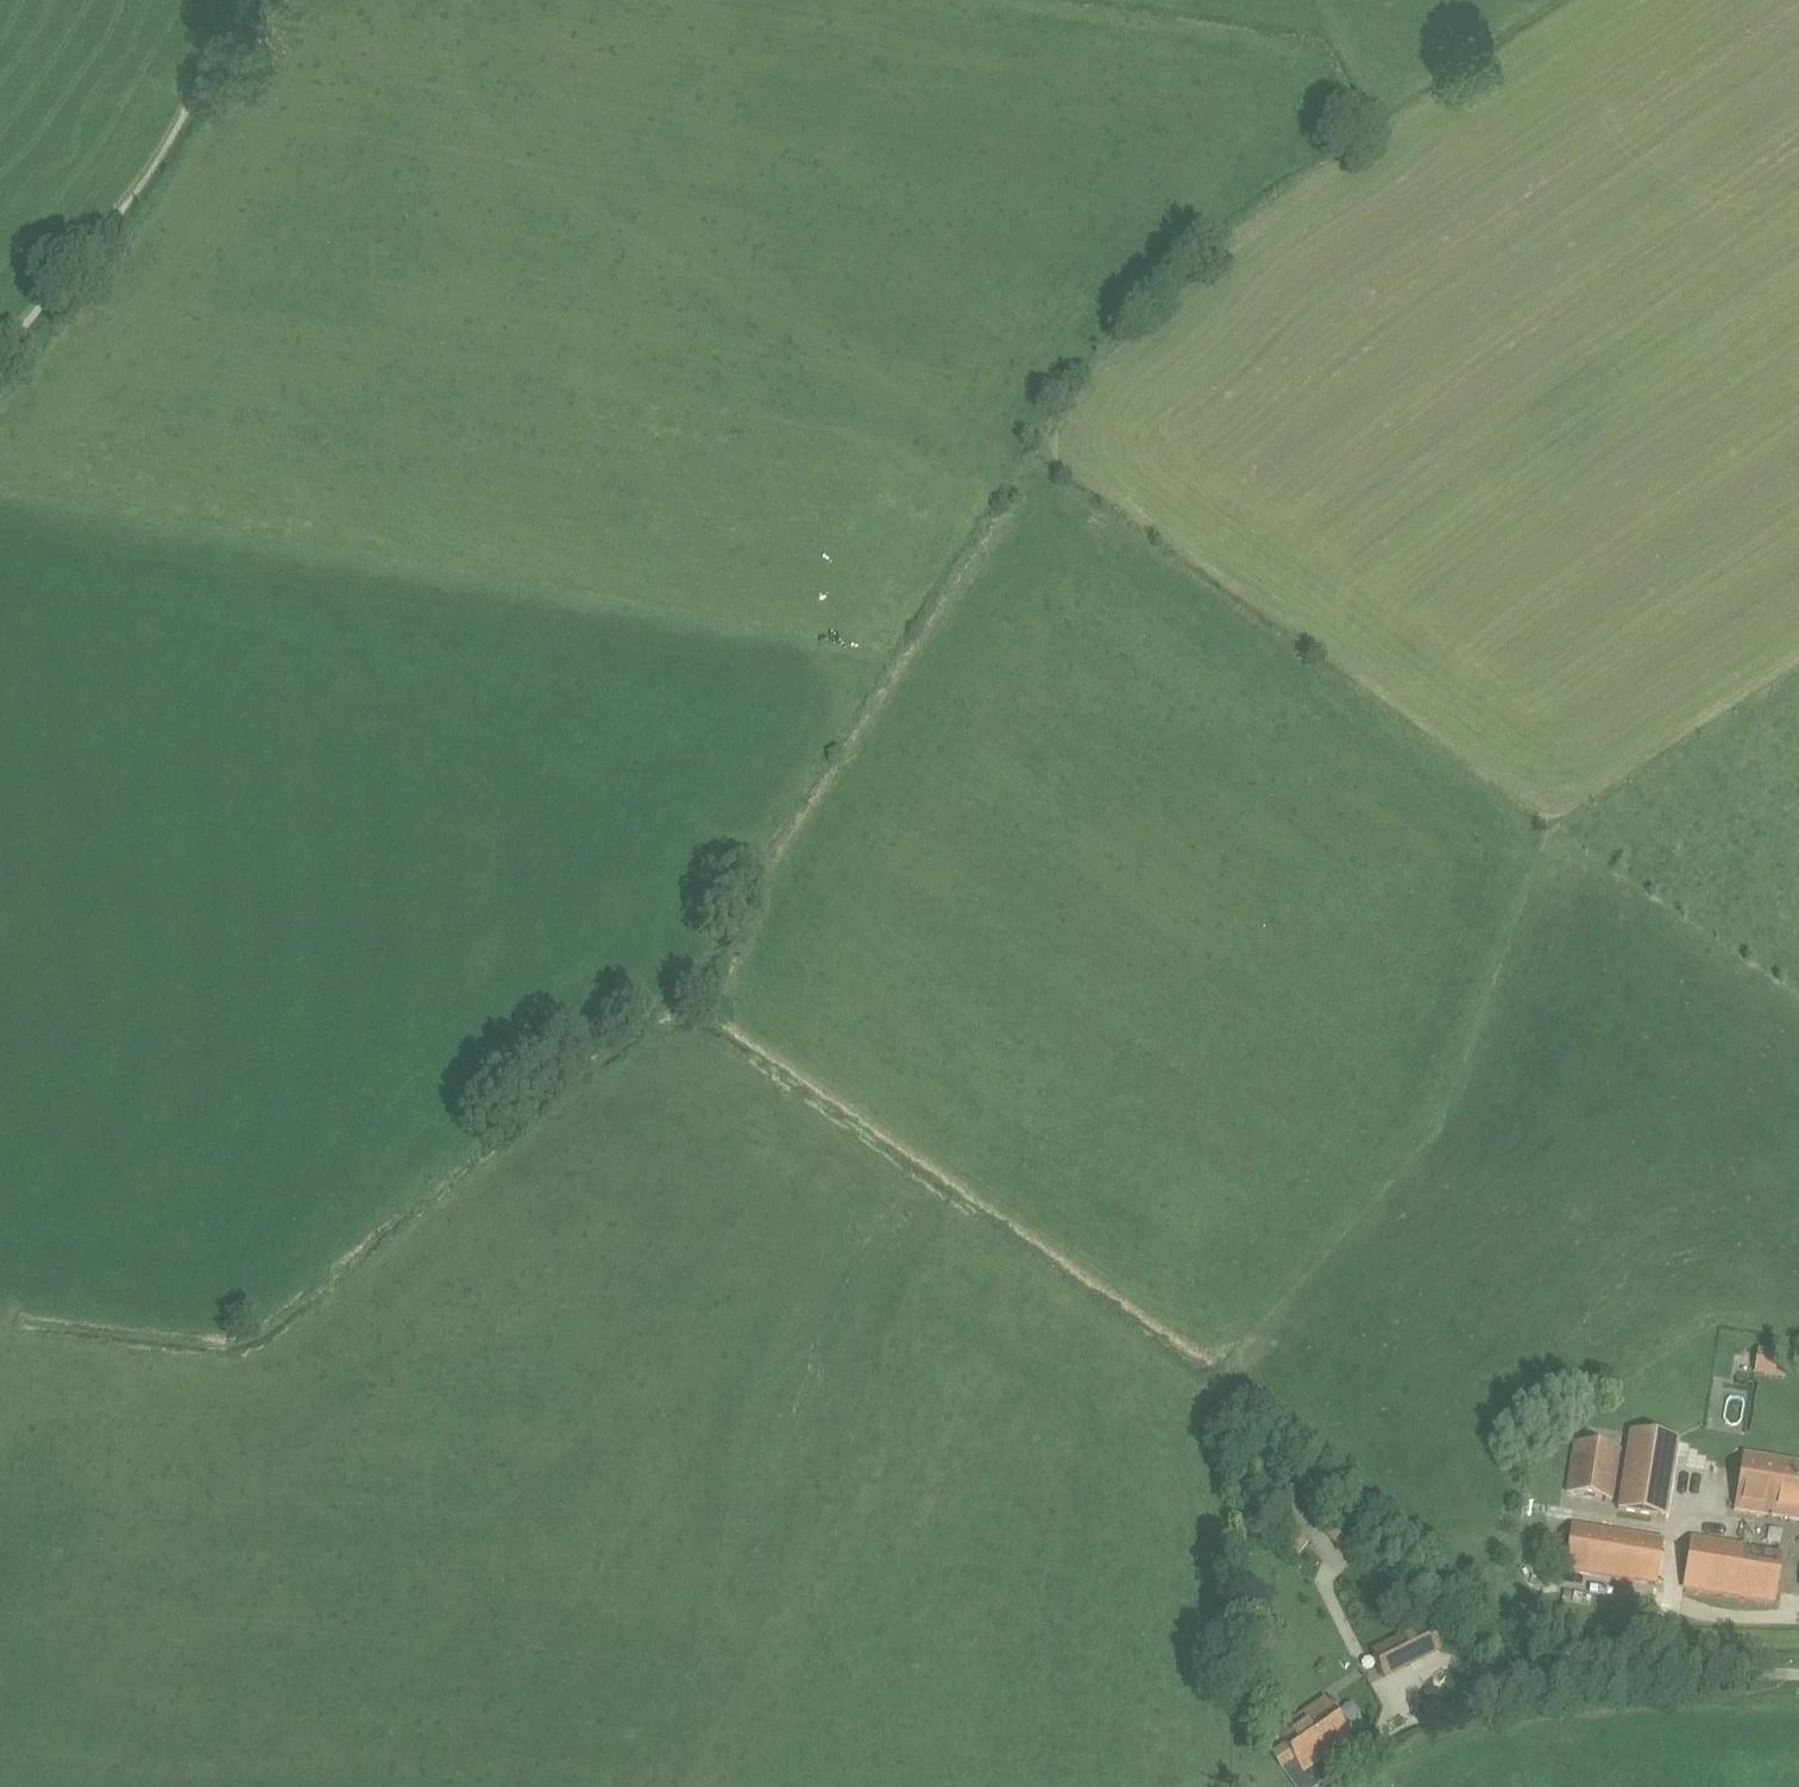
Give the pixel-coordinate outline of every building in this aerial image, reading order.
[(1784,1380),(1788,1353),(1758,1349),(1755,1376),(1784,1380)] [(1677,1441),(1629,1434),(1619,1511),(1666,1517),(1677,1441)] [(1568,1495),(1611,1501),(1618,1453),(1574,1447),(1568,1495)] [(1743,1453),(1734,1509),(1798,1520),(1798,1462),(1743,1453)] [(1341,1513),(1322,1533),(1349,1559),(1368,1539),(1341,1513)] [(1662,1540),(1574,1526),(1567,1570),(1648,1583),(1655,1584),(1662,1540)] [(1692,1540),(1684,1589),(1774,1602),(1781,1554),(1692,1540)] [(1408,1666),(1442,1649),(1429,1623),(1395,1639),(1408,1666)] [(1306,1777),(1308,1775),(1313,1783),(1328,1773),(1323,1765),(1355,1742),(1325,1698),(1275,1733),(1282,1743),(1306,1777)] [(1394,1742),(1413,1732),(1407,1720),(1388,1731),(1394,1742)]
